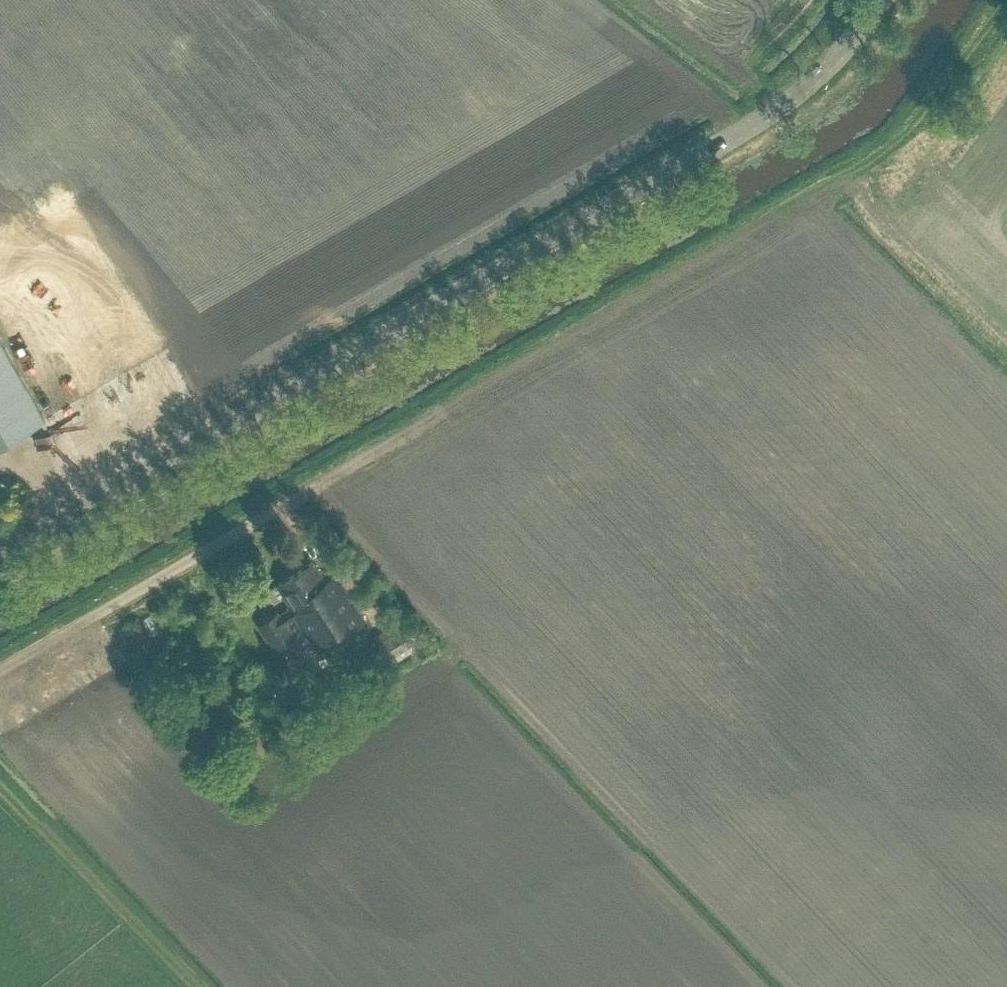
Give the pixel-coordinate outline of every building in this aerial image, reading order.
[(0,337),(0,441),(44,416),(0,337)] [(325,578),(312,559),(278,583),(290,601),(258,623),(280,655),(298,643),(284,623),(294,616),(316,649),(364,616),(334,573),(325,578)] [(411,643),(396,619),(372,635),(388,659),(411,643)]
